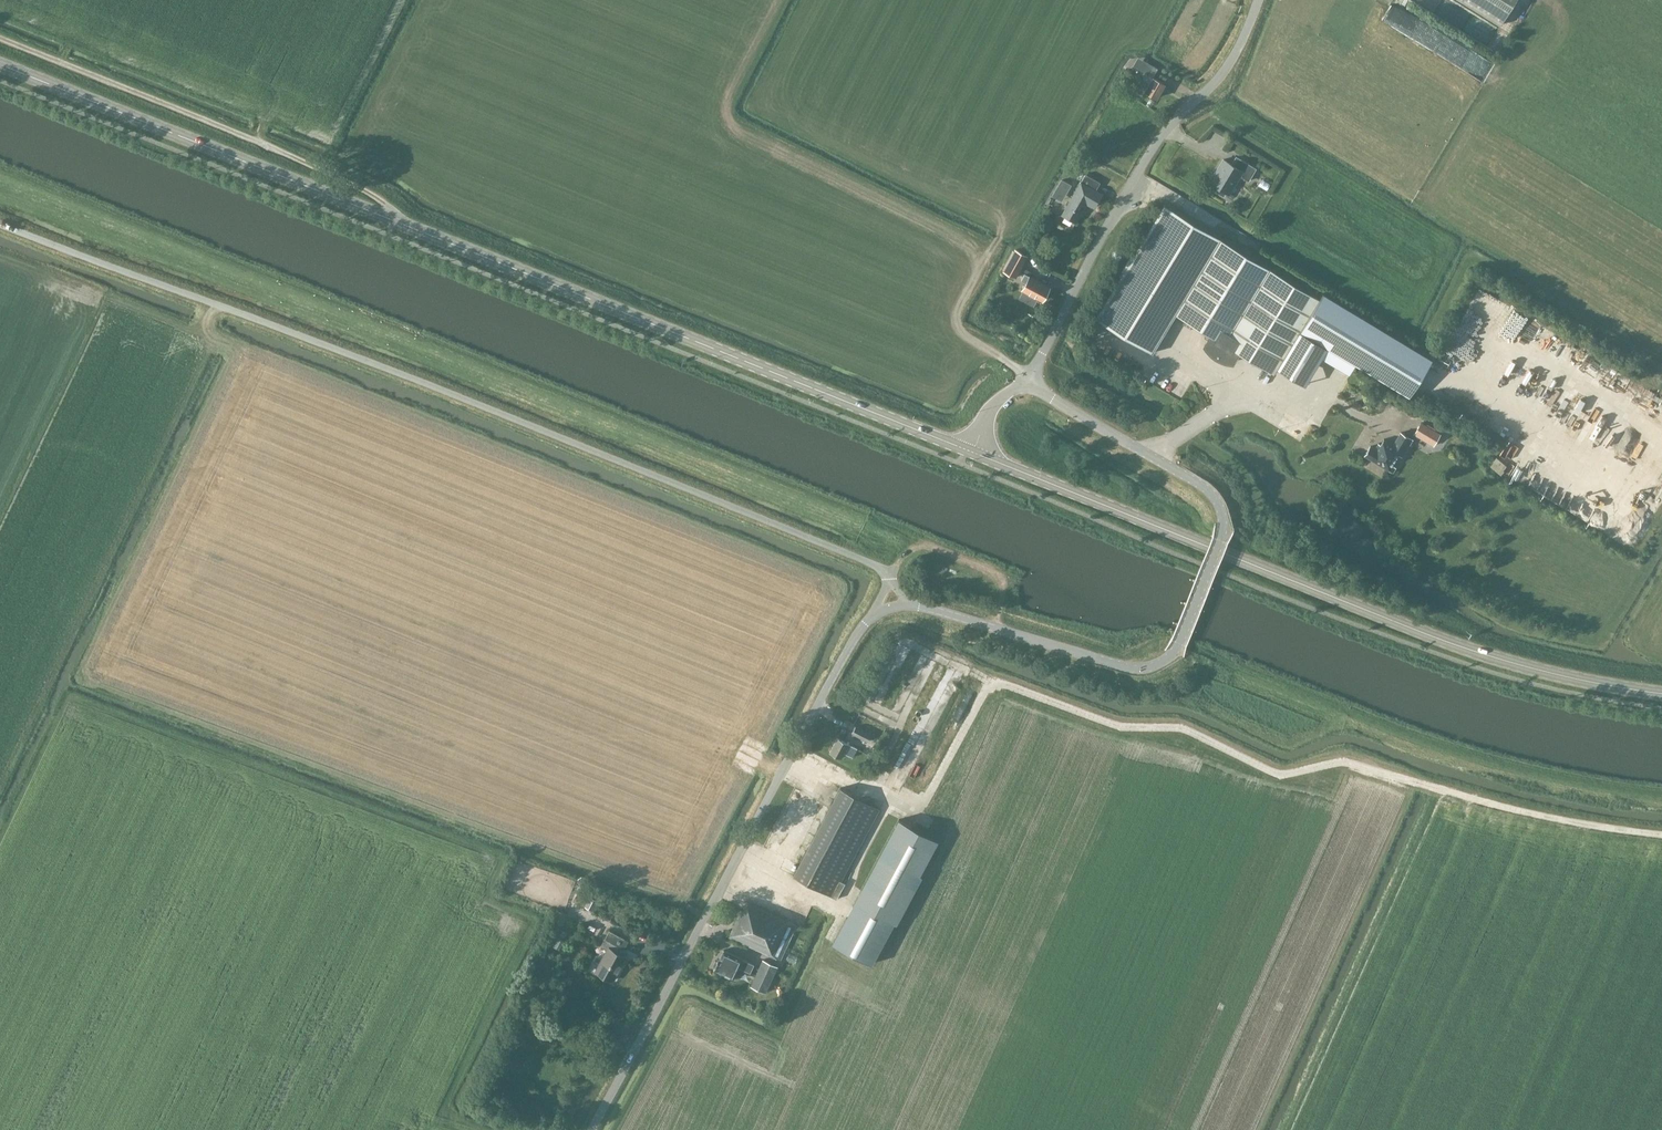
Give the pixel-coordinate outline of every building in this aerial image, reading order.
[(1499,25),(1514,0),(1459,0),(1499,25)] [(1450,20),(1448,25),(1456,29),(1458,23),(1450,20)] [(1495,51),(1498,39),(1480,35),(1477,47),(1495,51)] [(1145,72),(1142,79),(1149,82),(1144,90),(1156,97),(1165,83),(1145,72)] [(1256,168),(1241,159),(1236,166),(1223,158),(1215,172),(1214,171),(1209,181),(1218,186),(1216,190),(1224,195),(1226,191),(1229,192),(1239,174),(1249,180),(1256,168)] [(1102,193),(1095,189),(1100,182),(1085,174),(1081,181),(1080,180),(1061,214),(1076,223),(1086,204),(1094,208),(1102,193)] [(1061,178),(1056,187),(1066,192),(1071,184),(1061,178)] [(1259,180),(1256,186),(1264,190),(1267,183),(1259,180)] [(1164,204),(1095,318),(1152,353),(1160,341),(1167,329),(1168,327),(1169,325),(1175,315),(1194,326),(1205,332),(1207,334),(1210,336),(1204,346),(1206,349),(1208,351),(1210,353),(1212,355),(1215,357),(1217,359),(1220,360),(1223,361),(1226,362),(1229,363),(1232,363),(1238,353),(1241,354),(1243,355),(1252,361),(1254,362),(1273,374),(1277,367),(1304,322),(1319,298),(1293,282),(1164,204)] [(1003,270),(1015,277),(1027,256),(1015,249),(1003,270)] [(1023,291),(1019,297),(1034,305),(1037,298),(1042,301),(1051,286),(1029,275),(1024,273),(1021,280),(1025,282),(1021,290),(1023,291)] [(1304,322),(1300,330),(1409,396),(1432,358),(1322,292),(1319,298),(1304,322)] [(1488,297),(1484,306),(1496,310),(1499,301),(1488,297)] [(1464,315),(1473,319),(1475,314),(1466,310),(1464,315)] [(1489,338),(1495,326),(1487,322),(1481,333),(1489,338)] [(1451,335),(1448,340),(1460,348),(1463,343),(1451,335)] [(1421,422),(1414,435),(1432,447),(1440,434),(1421,422)] [(1363,455),(1393,472),(1396,467),(1392,465),(1398,454),(1402,456),(1412,438),(1399,431),(1392,443),(1383,438),(1380,444),(1378,442),(1375,447),(1369,444),(1363,455)] [(867,741),(871,733),(856,726),(852,733),(867,741)] [(852,757),(857,748),(849,744),(836,737),(829,751),(841,758),(845,752),(852,757)] [(798,865),(793,875),(831,895),(836,898),(845,883),(841,881),(879,809),(840,788),(829,807),(798,865)] [(855,901),(832,942),(871,963),(894,922),(938,839),(917,828),(899,819),(855,901)] [(589,896),(584,906),(592,910),(598,900),(589,896)] [(780,959),(796,925),(792,923),(793,923),(748,902),(746,904),(743,912),(740,911),(730,936),(776,957),(780,959)] [(557,909),(553,920),(560,923),(564,912),(557,909)] [(571,935),(574,929),(564,924),(561,930),(557,938),(564,942),(568,934),(571,935)] [(626,955),(621,953),(628,941),(609,931),(601,946),(607,949),(594,971),(612,981),(626,955)] [(750,972),(754,964),(723,950),(718,961),(714,961),(712,966),(714,969),(714,970),(733,978),(739,968),(750,972)] [(756,975),(760,977),(755,988),(765,993),(777,966),(763,959),(756,975)] [(526,977),(519,992),(530,996),(537,982),(526,977)]
